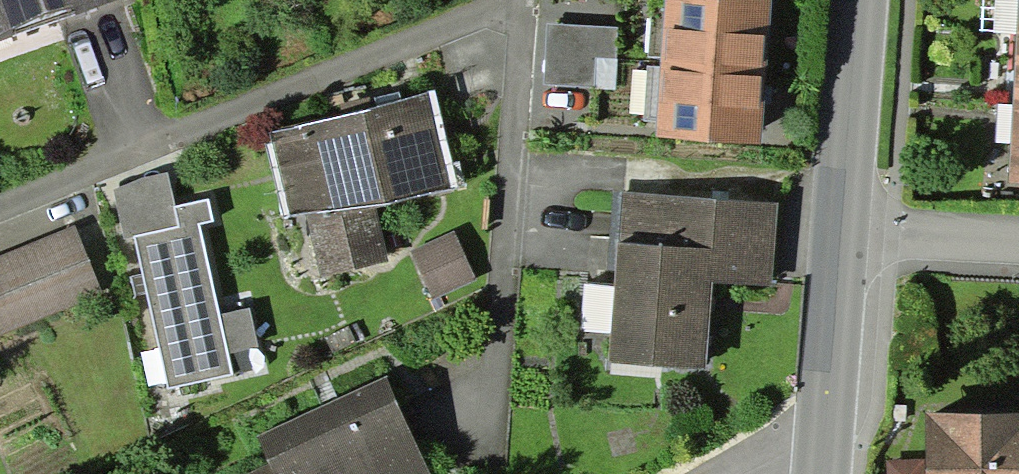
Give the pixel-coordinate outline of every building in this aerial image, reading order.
[(126,6),(123,0),(0,0),(0,51),(126,6)] [(651,139),(753,146),(764,0),(661,0),(651,139)] [(1008,176),(1018,177),(1018,0),(1017,0),(1008,176)] [(613,31),(547,29),(545,88),(594,90),(594,62),(612,63),(613,31)] [(421,95),(268,135),(291,226),(306,222),(319,274),(385,257),(372,205),(445,187),(421,95)] [(162,173),(121,183),(128,211),(169,201),(162,173)] [(236,252),(223,191),(173,201),(175,207),(129,217),(141,272),(236,252)] [(619,193),(605,358),(698,366),(705,285),(769,291),(777,206),(619,193)] [(0,256),(0,337),(103,294),(74,225),(0,256)] [(251,431),(264,462),(236,473),(417,473),(377,378),(251,431)] [(934,405),(935,473),(1018,473),(1018,404),(934,405)]
